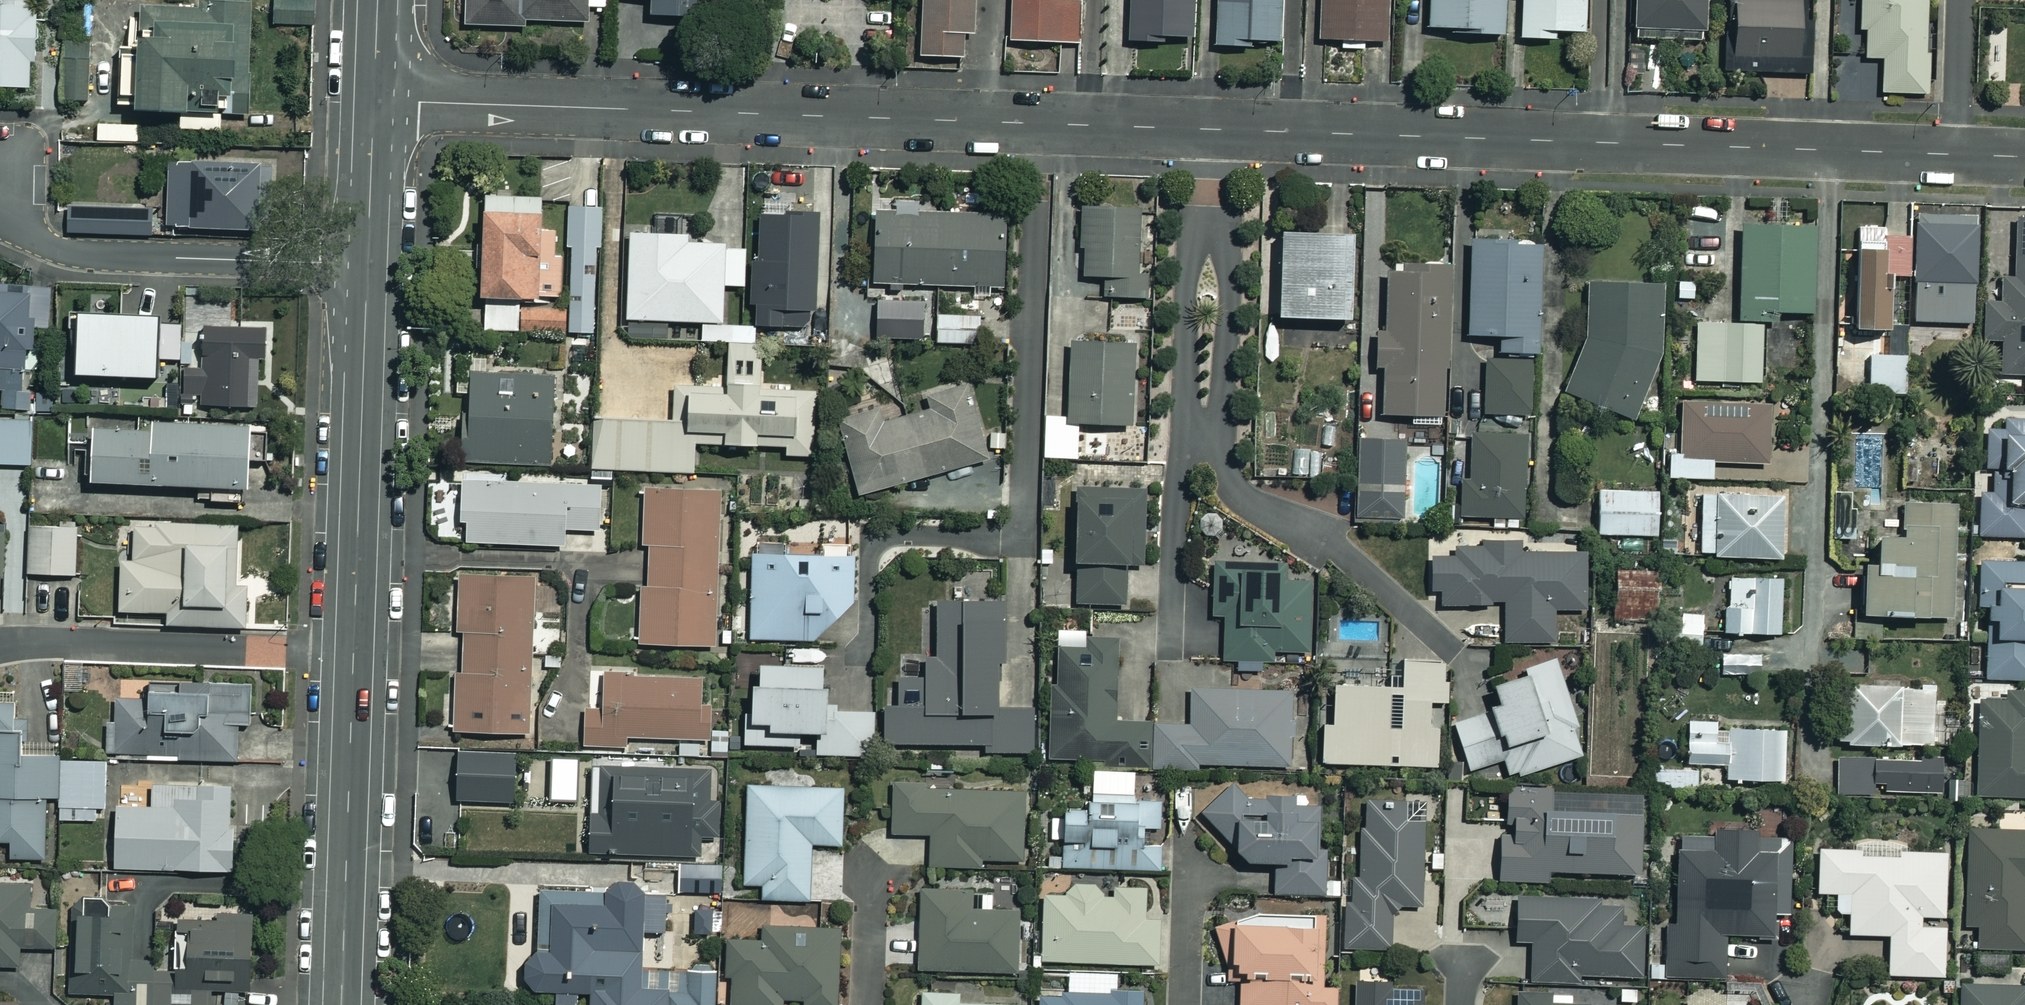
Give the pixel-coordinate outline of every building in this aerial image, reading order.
[(462,25),(523,27),(523,21),(583,23),(583,7),(594,8),(604,8),(604,0),(463,0),(462,25)] [(646,14),(701,15),(701,0),(646,0),(646,14)] [(917,57),(960,57),(960,33),(969,33),(969,0),(918,0),(917,57)] [(1007,42),(1075,43),(1076,3),(1059,3),(1059,0),(1008,0),(1007,42)] [(1126,41),(1189,42),(1189,0),(1126,0),(1126,41)] [(1211,45),(1246,46),(1246,40),(1272,41),(1275,0),(1213,0),(1211,45)] [(1315,42),(1388,45),(1390,0),(1317,0),(1315,42)] [(1425,30),(1500,33),(1501,0),(1426,0),(1425,30)] [(1518,38),(1552,39),(1553,31),(1581,32),(1583,0),(1519,0),(1518,38)] [(1632,40),(1699,39),(1699,0),(1631,0),(1632,40)] [(1780,0),(1727,0),(1727,71),(1799,72),(1800,0),(1780,0)] [(1859,30),(1864,30),(1864,58),(1881,58),(1880,93),(1924,93),(1925,0),(1859,0),(1859,30)] [(246,119),(246,3),(129,2),(129,54),(57,54),(57,105),(125,105),(125,119),(246,119)] [(31,4),(0,4),(0,87),(29,88),(31,4)] [(268,162),(169,159),(167,223),(266,226),(268,162)] [(478,198),(473,295),(484,296),(483,325),(558,329),(561,254),(552,254),(553,230),(537,230),(538,201),(478,198)] [(149,206),(68,203),(67,230),(148,233),(149,206)] [(593,209),(566,208),(566,331),(593,331),(593,209)] [(1135,208),(1077,213),(1082,277),(1101,275),(1103,298),(1143,295),(1135,208)] [(970,296),(992,296),(992,285),(1001,286),(1002,215),(873,213),(871,283),(970,285),(970,296)] [(751,324),(751,327),(782,328),(783,314),(810,315),(812,217),(753,215),(751,324)] [(2011,219),(2010,278),(1997,278),(1997,303),(1979,302),(1978,340),(1997,341),(1996,374),(2024,375),(2024,219),(2011,219)] [(1884,237),(1884,276),(1975,277),(1976,224),(1910,224),(1910,237),(1884,237)] [(1812,228),(1738,226),(1736,320),(1771,321),(1771,312),(1811,313),(1812,228)] [(1884,276),(1884,237),(1880,237),(1881,228),(1850,228),(1849,330),(1883,330),(1884,276)] [(698,322),(718,323),(720,285),(742,286),(743,246),(684,244),(684,235),(626,233),(623,319),(664,321),(698,322)] [(1347,235),(1275,234),(1273,318),(1345,319),(1347,235)] [(1536,246),(1467,244),(1465,335),(1497,336),(1496,352),(1533,353),(1536,246)] [(1446,267),(1385,263),(1381,334),(1374,333),(1372,368),(1381,368),(1378,414),(1438,417),(1446,267)] [(37,410),(39,344),(34,344),(34,324),(48,324),(49,283),(0,281),(0,365),(5,365),(4,409),(37,410)] [(1659,286),(1590,282),(1586,336),(1565,397),(1631,419),(1655,363),(1659,286)] [(1969,284),(1913,285),(1914,323),(1970,322),(1969,284)] [(903,335),(904,306),(858,305),(858,334),(903,335)] [(164,313),(71,309),(69,372),(162,376),(164,313)] [(933,313),(932,342),(980,343),(981,314),(933,313)] [(718,323),(698,322),(697,341),(750,343),(751,327),(751,324),(718,323)] [(183,402),(256,404),(257,390),(266,390),(268,326),(203,324),(202,366),(184,366),(183,402)] [(1760,382),(1761,327),(1693,325),(1692,380),(1760,382)] [(1130,342),(1066,342),(1066,417),(1043,417),(1042,458),(1076,458),(1076,424),(1130,424),(1130,342)] [(788,390),(789,385),(765,384),(766,345),(723,344),(722,387),(672,386),(671,421),(591,419),(590,469),(691,472),(692,445),(783,446),(782,455),(812,456),(813,391),(788,390)] [(1905,356),(1868,355),(1867,393),(1903,394),(1905,356)] [(1527,360),(1482,361),(1483,414),(1528,414),(1527,360)] [(547,376),(465,373),(462,462),(544,465),(547,376)] [(983,461),(964,387),(925,397),(928,410),(878,424),(875,411),(836,421),(855,495),(983,461)] [(1766,403),(1677,401),(1676,453),(1667,453),(1666,477),(1742,478),(1742,463),(1765,463),(1766,403)] [(92,420),(90,476),(197,480),(196,498),(246,500),(249,419),(150,416),(150,422),(92,420)] [(30,461),(30,418),(0,417),(0,461),(30,461)] [(2004,420),(2003,431),(1982,431),(1981,468),(1991,468),(1990,493),(1976,493),(1975,535),(2023,536),(2024,504),(2024,421),(2004,420)] [(1522,433),(1467,431),(1465,477),(1459,477),(1457,517),(1520,519),(1522,433)] [(1405,436),(1358,433),(1354,521),(1400,523),(1405,436)] [(509,477),(459,475),(458,522),(463,522),(463,543),(559,546),(560,529),(597,531),(599,483),(509,480),(509,477)] [(1783,490),(1698,488),(1697,556),(1782,557),(1783,490)] [(717,491),(641,489),(639,545),(645,545),(644,584),(638,584),(636,644),(713,647),(717,491)] [(1139,490),(1069,490),(1068,564),(1073,564),(1073,604),(1120,604),(1120,566),(1138,566),(1139,490)] [(1656,492),(1596,491),(1595,534),(1655,536),(1656,492)] [(1953,505),(1900,503),(1899,534),(1871,534),(1870,566),(1858,565),(1856,615),(1950,618),(1953,505)] [(236,521),(133,523),(134,558),(119,558),(120,608),(170,607),(170,623),(246,621),(245,577),(237,577),(236,521)] [(75,571),(75,523),(29,522),(29,571),(75,571)] [(1478,543),(1478,548),(1450,548),(1450,558),(1428,558),(1428,590),(1437,590),(1437,604),(1501,604),(1501,641),(1550,641),(1550,609),(1582,609),(1582,554),(1516,553),(1516,543),(1478,543)] [(749,639),(813,640),(850,606),(851,559),(750,558),(749,639)] [(1977,561),(1976,606),(1986,606),(1984,678),(2024,679),(2024,562),(1977,561)] [(1280,564),(1211,562),(1210,616),(1223,616),(1221,660),(1269,662),(1269,651),(1304,652),(1306,581),(1280,580),(1280,564)] [(533,575),(459,572),(451,731),(525,734),(533,575)] [(1654,574),(1612,573),(1612,622),(1653,623),(1654,574)] [(1779,578),(1728,578),(1728,601),(1722,601),(1721,634),(1778,634),(1779,578)] [(995,604),(933,603),(933,657),(921,657),(920,705),(882,705),(881,743),(983,745),(982,751),(1029,751),(1029,709),(994,709),(995,604)] [(1700,615),(1671,614),(1671,645),(1699,645),(1700,615)] [(1149,768),(1149,722),(1113,721),(1114,640),(1083,639),(1083,648),(1055,648),(1054,700),(1048,700),(1047,760),(1101,761),(1101,767),(1149,768)] [(1755,657),(1719,656),(1718,674),(1755,675),(1755,657)] [(1583,754),(1553,659),(1519,669),(1521,675),(1487,685),(1494,708),(1451,721),(1466,770),(1502,759),(1508,777),(1583,754)] [(82,660),(65,660),(65,688),(82,688),(82,660)] [(816,666),(745,664),(743,745),(796,746),(796,732),(816,733),(816,754),(870,756),(871,711),(815,710),(816,666)] [(1445,665),(1399,664),(1399,688),(1331,686),(1330,725),(1320,724),(1319,763),(1436,766),(1437,712),(1427,712),(1428,702),(1443,703),(1445,665)] [(251,719),(252,675),(179,673),(178,682),(148,681),(148,697),(108,696),(107,753),(237,757),(239,719),(251,719)] [(699,681),(600,675),(598,708),(583,707),(581,745),(622,747),(623,736),(705,741),(707,705),(697,705),(699,681)] [(1931,687),(1838,686),(1838,745),(1931,745),(1931,687)] [(1149,722),(1149,768),(1195,769),(1195,764),(1287,766),(1289,691),(1188,689),(1188,723),(1149,722)] [(57,758),(57,751),(19,752),(18,690),(0,691),(0,838),(10,838),(10,857),(61,855),(60,818),(57,758)] [(1972,693),(1974,799),(2024,798),(2024,692),(1972,693)] [(1726,722),(1685,721),(1684,764),(1725,765),(1726,722)] [(1784,730),(1726,730),(1725,780),(1783,781),(1784,730)] [(510,754),(454,753),(453,800),(508,801),(510,754)] [(57,758),(60,818),(106,817),(105,757),(57,758)] [(1854,758),(1835,758),(1836,796),(1854,796),(1854,758)] [(572,759),(548,760),(549,801),(573,800),(572,759)] [(1936,791),(1935,759),(1872,761),(1873,793),(1936,791)] [(706,771),(594,767),(592,812),(586,812),(584,852),(712,857),(714,802),(704,802),(706,771)] [(1694,788),(1694,770),(1652,770),(1652,789),(1694,788)] [(152,801),(114,800),(114,867),(235,868),(236,779),(152,778),(152,801)] [(924,784),(889,784),(890,834),(928,834),(928,865),(976,864),(976,860),(1024,860),(1023,789),(924,791),(924,784)] [(1228,847),(1228,853),(1240,863),(1270,864),(1269,894),(1320,896),(1323,803),(1241,800),(1227,785),(1197,814),(1228,847)] [(839,789),(744,787),(743,884),(760,884),(760,899),(806,900),(807,844),(839,844),(839,789)] [(1638,793),(1505,790),(1504,836),(1497,836),(1497,880),(1545,881),(1545,872),(1636,874),(1638,793)] [(1102,798),(1102,804),(1081,803),(1081,811),(1059,811),(1058,867),(1162,869),(1162,847),(1139,846),(1140,827),(1159,827),(1159,799),(1102,798)] [(1420,905),(1418,805),(1363,806),(1363,828),(1356,829),(1357,877),(1348,877),(1349,900),(1339,900),(1340,949),(1387,948),(1386,906),(1420,905)] [(1751,839),(1751,830),(1708,831),(1708,837),(1672,837),(1674,925),(1664,925),(1666,979),(1725,978),(1724,936),(1770,938),(1770,915),(1792,914),(1790,838),(1751,839)] [(1963,832),(1963,926),(1976,926),(1976,967),(2003,967),(2003,950),(2024,950),(2024,832),(1963,832)] [(1895,853),(1895,848),(1815,848),(1815,893),(1833,893),(1833,912),(1846,912),(1846,935),(1885,934),(1886,975),(1943,975),(1942,853),(1895,853)] [(719,866),(685,866),(685,892),(719,892),(719,866)] [(521,955),(521,991),(586,992),(586,1004),(711,1004),(712,973),(635,972),(636,932),(663,932),(663,892),(638,892),(630,883),(622,880),(610,883),(603,891),(535,890),(535,955),(521,955)] [(0,881),(0,963),(19,964),(19,944),(56,945),(57,907),(29,907),(30,882),(0,881)] [(1143,889),(1068,886),(1067,897),(1042,896),(1040,961),(1160,965),(1161,916),(1142,916),(1143,889)] [(968,892),(918,890),(915,969),(1013,972),(1015,910),(968,909),(968,892)] [(183,903),(183,917),(170,917),(168,966),(126,965),(128,909),(105,909),(105,896),(77,895),(74,990),(114,992),(114,1003),(167,1004),(210,1004),(211,987),(251,988),(254,905),(183,903)] [(1618,901),(1514,899),(1513,942),(1530,943),(1529,981),(1574,982),(1574,976),(1635,977),(1636,927),(1617,927),(1618,901)] [(1227,916),(1227,925),(1214,930),(1226,962),(1225,975),(1239,975),(1238,1004),(1334,1004),(1335,988),(1321,987),(1322,919),(1227,916)] [(763,928),(762,938),(723,938),(723,975),(728,975),(728,1004),(834,1004),(835,929),(763,928)] [(1066,972),(1065,994),(1038,993),(1038,1004),(1146,1004),(1146,994),(1107,993),(1108,973),(1066,972)] [(1350,982),(1349,1004),(1412,1004),(1413,986),(1350,982)] [(1959,984),(1957,1004),(2024,1004),(2024,988),(1959,984)] [(1513,992),(1513,1004),(1619,1004),(1619,993),(1513,992)] [(920,993),(920,1004),(1016,1004),(957,1004),(958,993),(920,993)]
